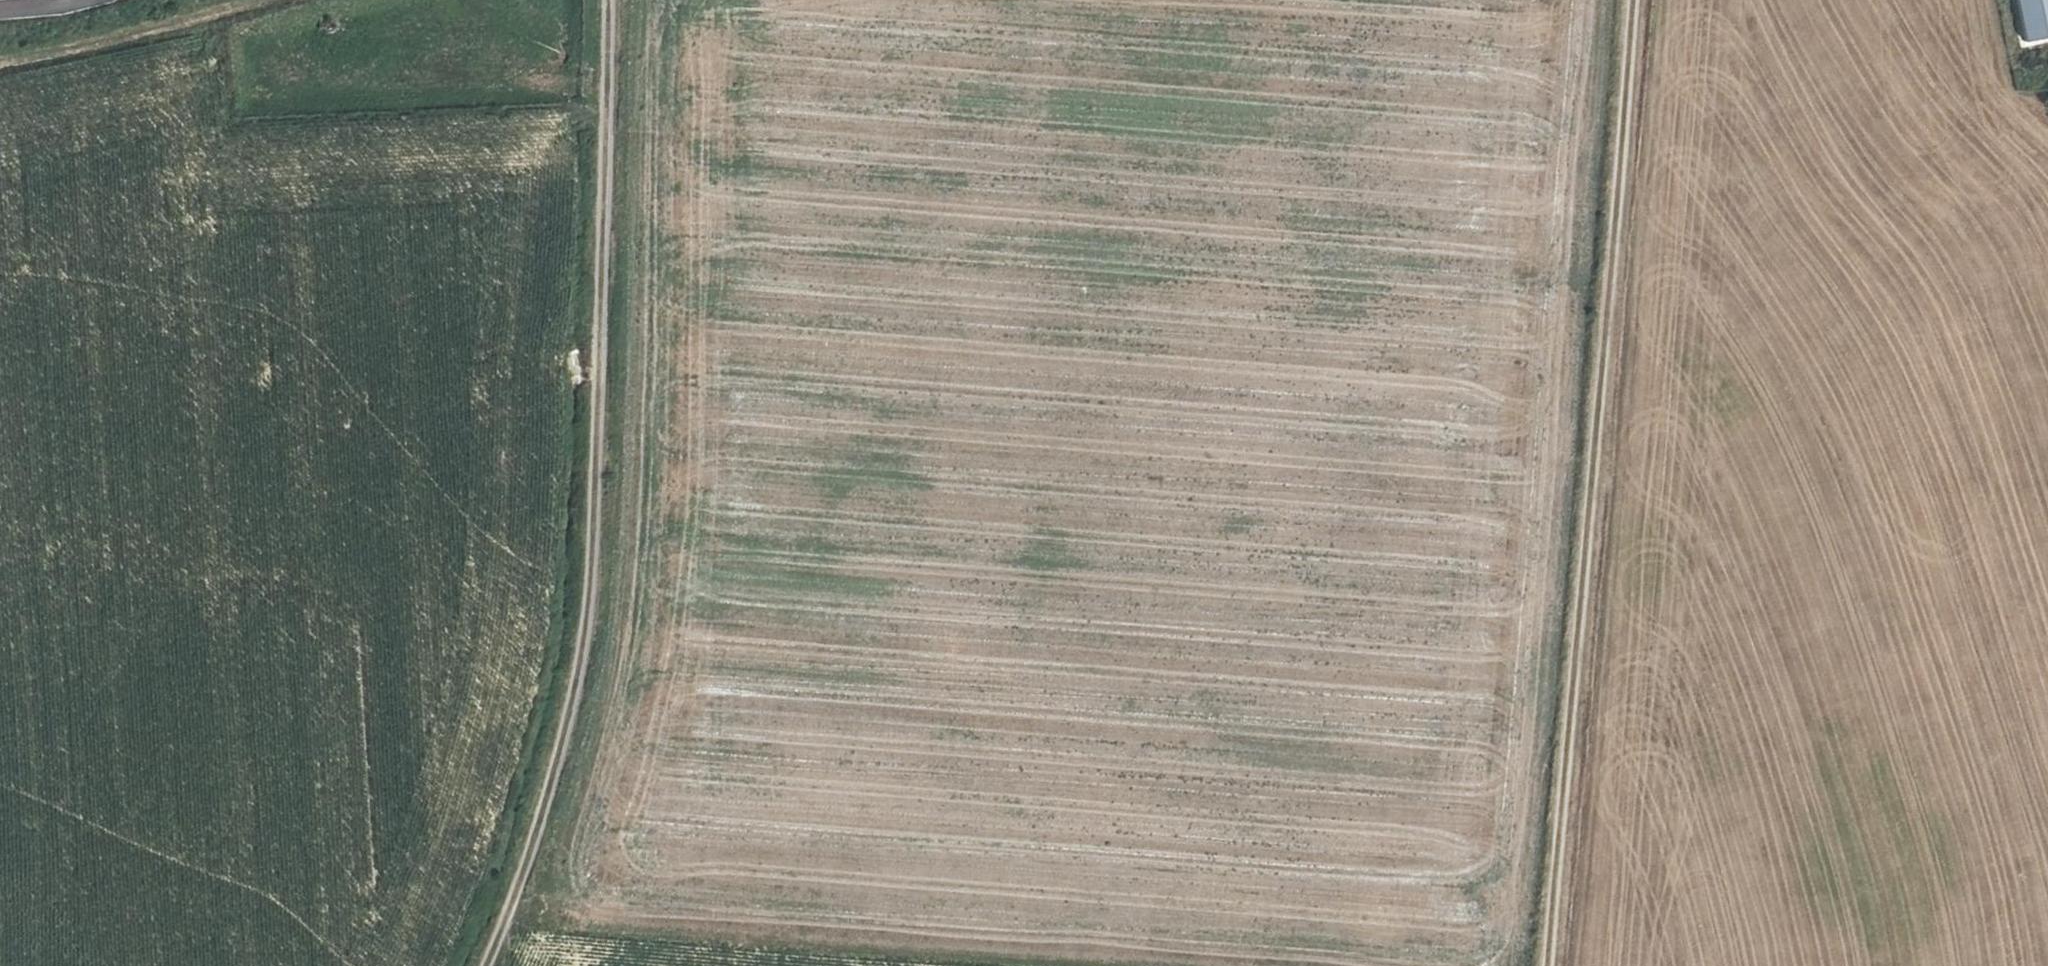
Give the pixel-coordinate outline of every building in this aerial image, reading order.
[(2024,38),(2047,33),(2047,0),(2016,0),(2024,38)]
